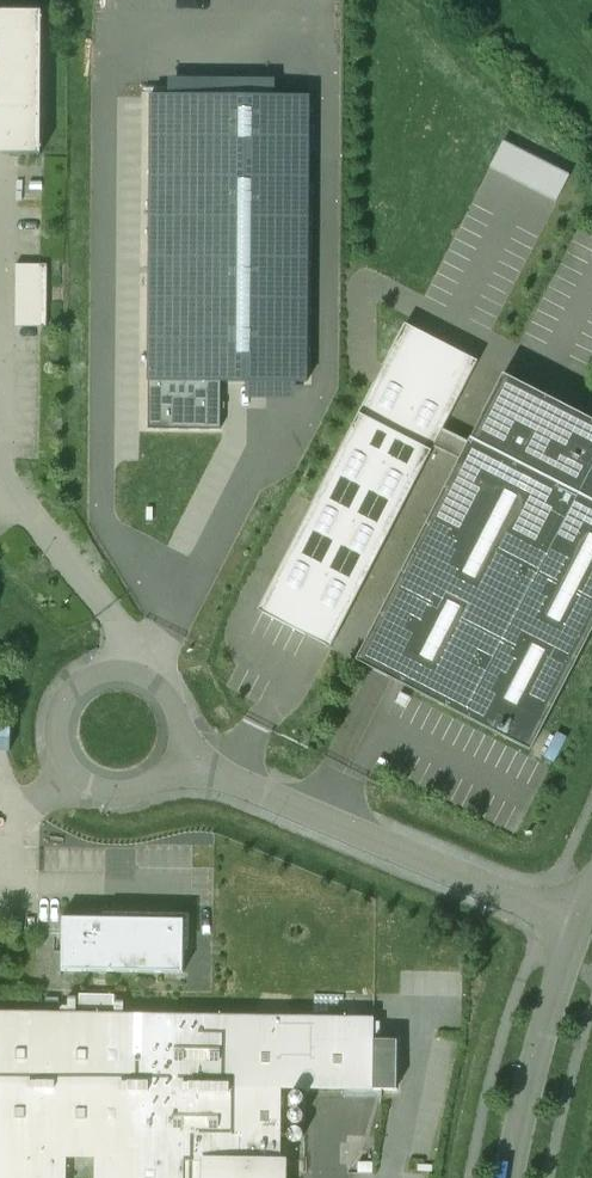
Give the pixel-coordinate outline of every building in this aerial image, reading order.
[(41,156),(42,12),(0,11),(0,156),(41,156)] [(170,80),(170,95),(276,96),(276,80),(170,80)] [(170,95),(152,95),(149,382),(221,382),(307,383),(309,96),(276,96),(170,95)] [(569,176),(504,143),(491,169),(556,202),(569,176)] [(47,265),(16,265),(15,328),(47,328),(47,265)] [(329,647),(477,365),(405,328),(258,610),(329,647)] [(504,376),(356,662),(531,752),(591,634),(591,421),(504,376)] [(221,382),(149,382),(149,430),(221,431),(221,382)] [(189,942),(189,915),(134,914),(134,919),(62,918),(61,971),(183,973),(184,942),(189,942)] [(0,1013),(0,1177),(66,1177),(67,1157),(95,1158),(94,1177),(282,1177),(283,1090),(396,1091),(397,1041),(373,1041),(374,1019),(0,1013)]
